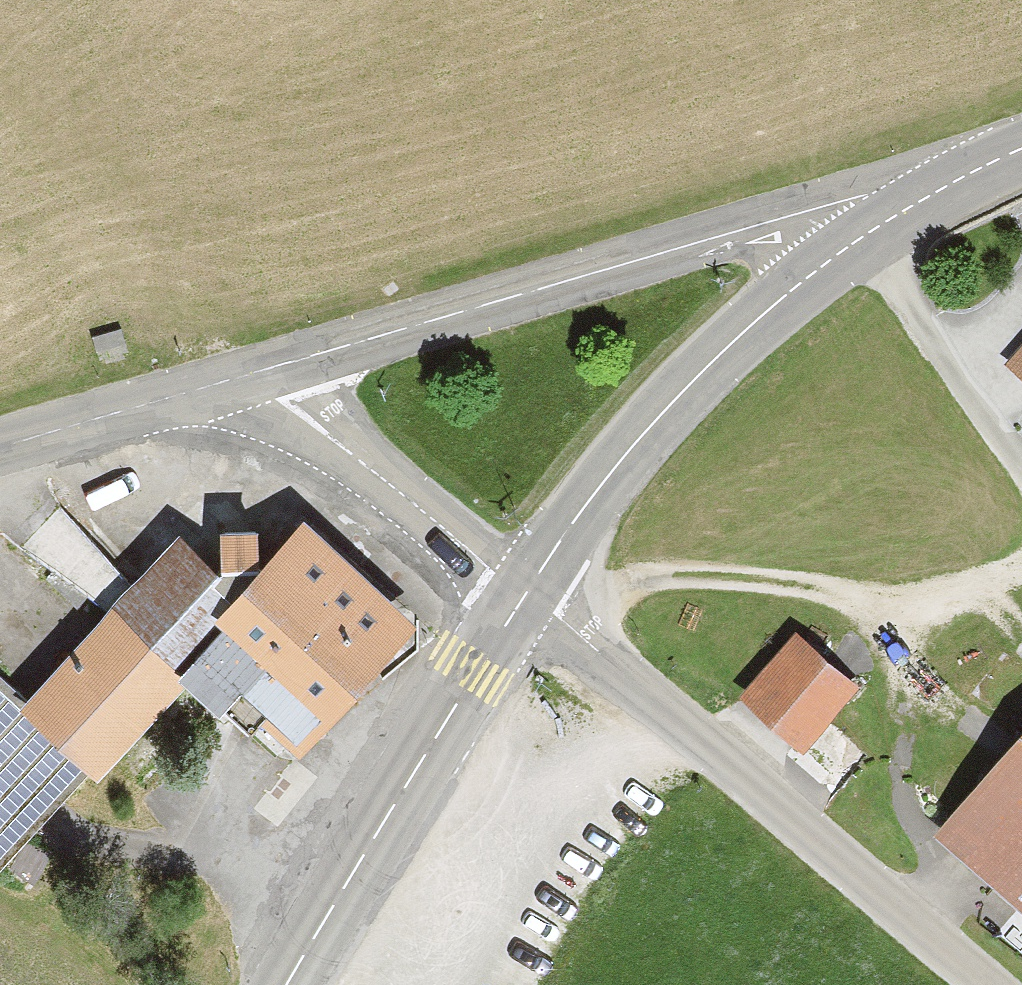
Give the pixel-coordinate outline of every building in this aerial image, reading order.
[(1002,366),(1021,382),(1021,341),(1002,366)] [(425,635),(319,538),(255,607),(201,666),(307,764),(425,635)] [(185,684),(201,666),(255,607),(186,544),(116,621),(185,684)] [(196,694),(185,684),(116,621),(26,719),(106,792),(196,694)] [(847,688),(789,634),(737,691),(795,744),(847,688)] [(931,831),(1021,909),(1021,724),(931,831)]
